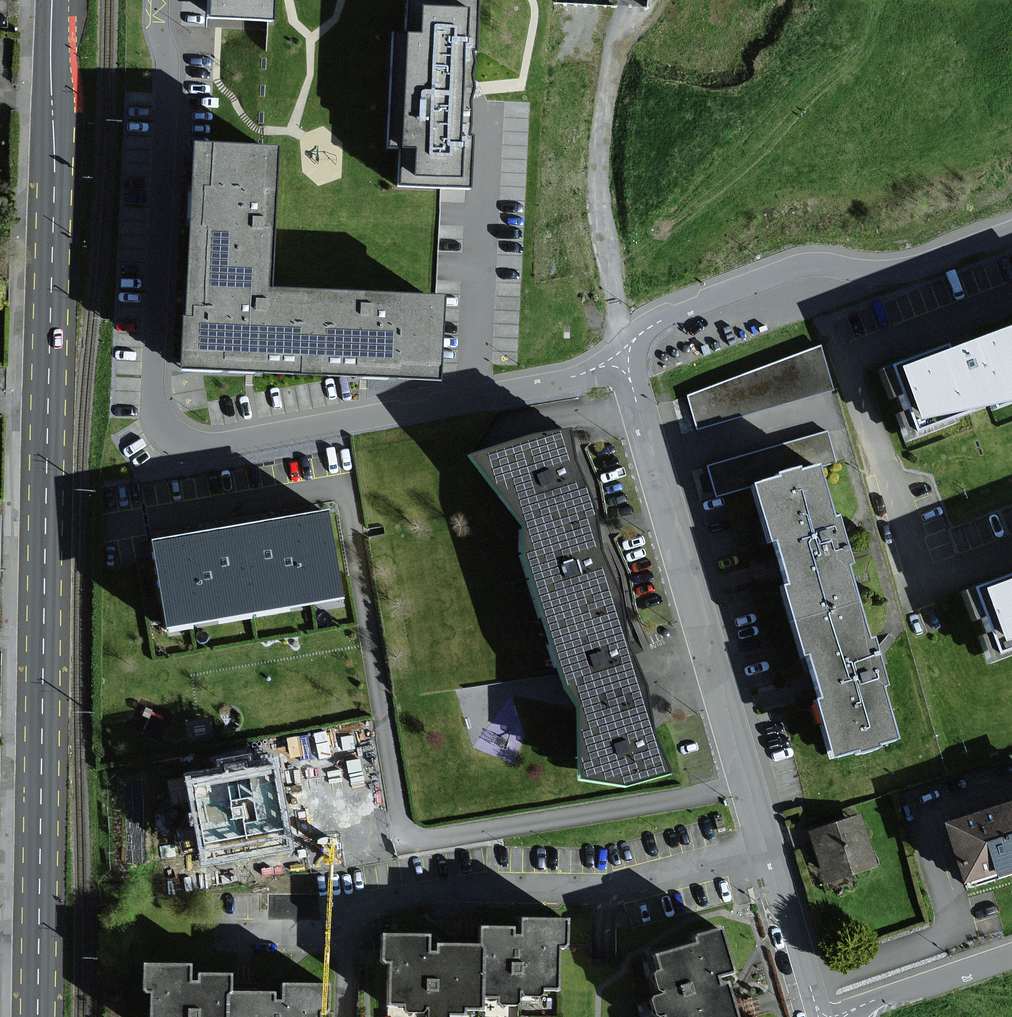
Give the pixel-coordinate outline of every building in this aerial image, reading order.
[(203,21),(263,24),(265,0),(205,0),(203,21)] [(465,189),(474,5),(403,2),(401,42),(388,42),(383,148),(394,148),(392,185),(465,189)] [(181,154),(171,371),(257,298),(263,158),(181,154)] [(428,306),(257,298),(171,371),(248,374),(362,380),(424,383),(428,306)] [(972,343),(950,350),(949,347),(875,372),(899,441),(1011,402),(1011,329),(972,343)] [(819,349),(685,398),(695,432),(832,391),(819,349)] [(566,428),(468,452),(524,522),(524,551),(552,640),(565,684),(577,701),(579,777),(626,783),(669,771),(652,734),(645,686),(644,678),(633,658),(626,640),(622,612),(619,589),(600,553),(596,533),(591,500),(574,463),(570,444),(566,428)] [(826,433),(706,467),(715,500),(755,487),(815,469),(835,463),(826,433)] [(829,519),(815,469),(755,487),(763,515),(758,517),(765,543),(775,540),(781,561),(787,583),(778,585),(798,659),(808,657),(814,678),(819,699),(813,700),(829,759),(855,752),(857,758),(871,754),(869,749),(895,739),(881,688),(885,686),(875,654),(871,638),(865,639),(844,569),(849,568),(841,541),(834,517),(829,519)] [(343,594),(329,513),(281,522),(201,536),(154,544),(168,624),(343,594)] [(967,595),(989,657),(1011,649),(1011,579),(967,595)] [(291,847),(277,762),(189,776),(203,861),(291,847)] [(948,824),(966,881),(1011,866),(1011,805),(948,824)] [(875,866),(857,814),(804,833),(822,884),(875,866)] [(562,925),(517,924),(516,932),(476,931),(475,952),(425,951),(426,941),(376,940),(375,971),(386,972),(385,1011),(402,1012),(402,1016),(458,1016),(458,1014),(476,1014),(476,1005),(492,1005),(492,1015),(513,1016),(513,1008),(534,1009),(535,999),(552,999),(554,953),(561,953),(562,925)] [(734,1012),(725,975),(734,973),(723,927),(695,934),(697,944),(656,954),(660,969),(652,971),(658,995),(649,997),(654,1016),(657,1016),(666,1015),(666,1016),(735,1016),(734,1012)] [(140,969),(141,997),(149,997),(149,1016),(327,1016),(326,986),(277,987),(277,996),(227,997),(227,976),(186,977),(186,968),(140,969)]
